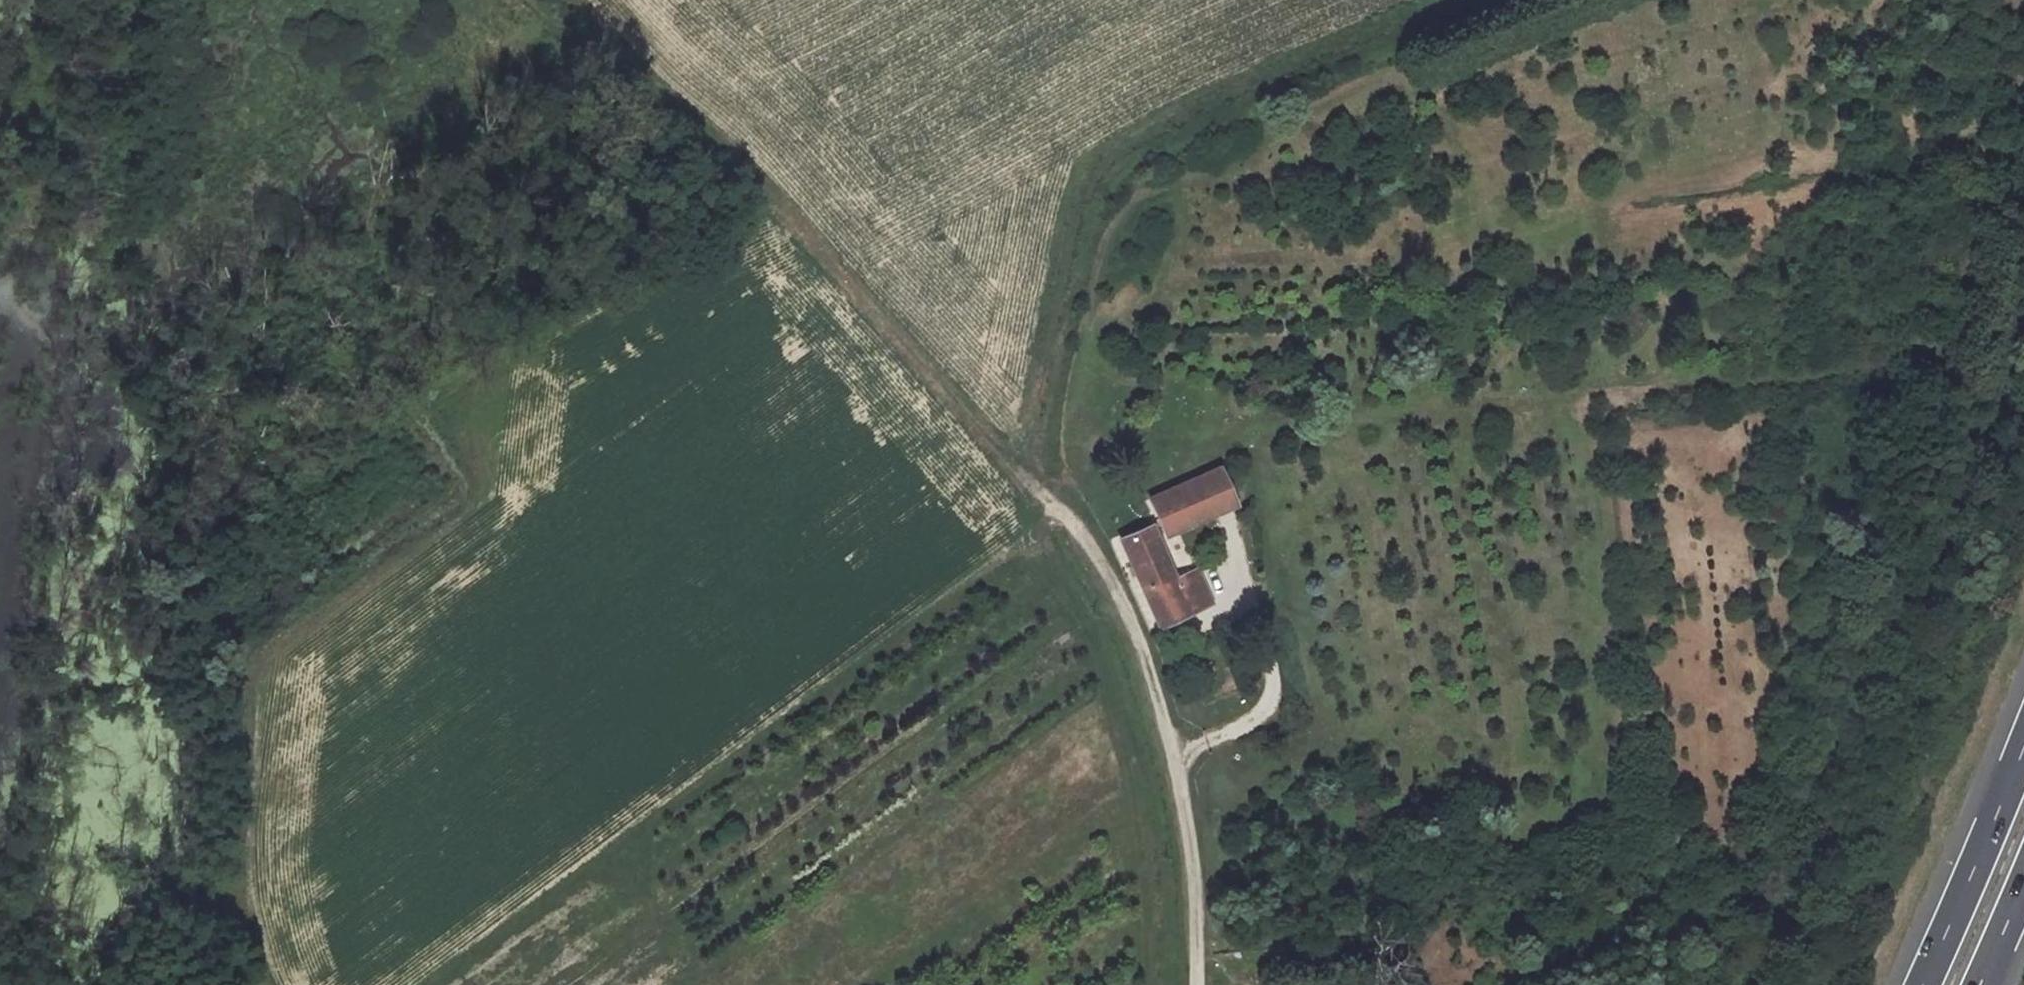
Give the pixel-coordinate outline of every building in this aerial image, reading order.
[(1222,461),(1155,495),(1174,532),(1242,497),(1222,461)] [(1124,540),(1167,620),(1218,594),(1203,565),(1185,572),(1158,523),(1124,540)]
